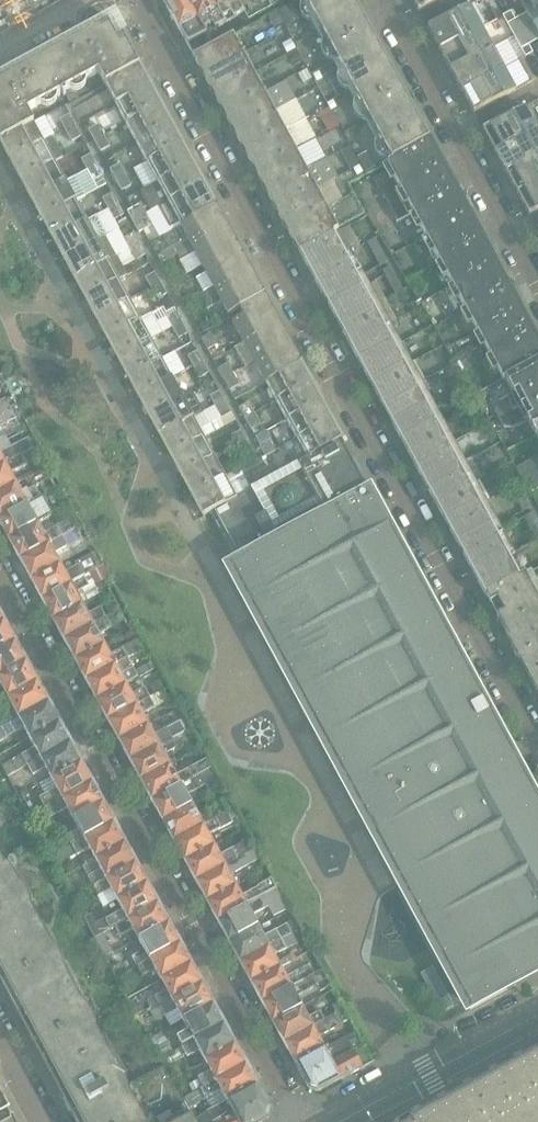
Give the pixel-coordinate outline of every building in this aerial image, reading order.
[(189,0),(162,0),(193,57),(213,46),(203,29),(205,28),(189,0)] [(211,0),(189,0),(205,28),(212,23),(215,27),(223,22),(211,0)] [(238,0),(211,0),(223,22),(231,36),(251,24),(249,20),(238,0)] [(249,20),(270,8),(266,0),(260,0),(255,3),(253,0),(238,0),(249,20)] [(359,12),(353,0),(304,0),(306,3),(310,1),(341,59),(375,41),(359,12)] [(418,11),(439,0),(412,0),(418,11)] [(521,4),(526,13),(533,26),(537,23),(537,0),(528,0),(523,3),(521,4)] [(497,18),(488,3),(480,8),(488,23),(497,18)] [(439,50),(481,27),(469,5),(427,28),(439,50)] [(526,13),(516,18),(523,31),(533,26),(526,13)] [(275,16),(269,19),(274,30),(281,27),(275,16)] [(516,18),(507,24),(513,36),(523,31),(516,18)] [(98,73),(105,85),(138,67),(113,20),(0,81),(0,141),(33,123),(27,111),(98,73)] [(523,31),(530,44),(537,39),(537,35),(533,26),(523,31)] [(450,71),(492,48),(481,27),(439,50),(450,71)] [(523,31),(513,36),(520,49),(530,44),(523,31)] [(429,141),(391,72),(375,41),(341,59),(396,160),(429,141)] [(219,42),(213,46),(193,57),(204,76),(230,62),(219,42)] [(290,43),(282,47),(286,55),(295,51),(290,43)] [(461,92),(503,69),(492,48),(450,71),(461,92)] [(294,55),(289,58),(294,68),(299,65),(294,55)] [(528,75),(519,60),(511,65),(519,80),(528,75)] [(240,81),(230,62),(204,76),(214,95),(240,81)] [(143,75),(138,67),(105,85),(110,94),(115,104),(149,86),(143,75)] [(473,113),(515,91),(503,69),(461,92),(473,113)] [(305,73),(298,77),(302,85),(310,81),(305,73)] [(251,102),(240,81),(214,95),(225,116),(251,102)] [(159,105),(149,86),(115,104),(126,124),(159,105)] [(261,121),(251,102),(225,116),(235,135),(261,121)] [(170,125),(159,105),(126,124),(136,143),(170,125)] [(494,152),(536,129),(524,107),(482,130),(494,152)] [(75,125),(69,115),(60,120),(66,131),(75,125)] [(51,138),(41,119),(33,123),(0,141),(0,142),(10,161),(51,138)] [(272,140),(261,121),(235,135),(246,154),(272,140)] [(81,136),(75,125),(66,131),(71,141),(81,136)] [(104,136),(98,125),(88,130),(94,141),(104,136)] [(181,145),(170,125),(136,143),(147,163),(181,145)] [(537,155),(537,132),(536,129),(494,152),(505,173),(537,155)] [(109,146),(104,136),(94,141),(100,152),(109,146)] [(21,181),(54,162),(62,158),(51,138),(10,161),(21,181)] [(282,159),(272,140),(246,154),(256,173),(282,159)] [(455,189),(440,161),(429,141),(396,160),(386,166),(399,190),(382,198),(396,223),(412,214),(455,189)] [(191,164),(181,145),(147,163),(157,183),(191,164)] [(97,165),(91,154),(81,159),(87,170),(97,165)] [(537,182),(537,155),(505,173),(517,194),(537,182)] [(293,180),(282,159),(256,173),(267,194),(293,180)] [(65,182),(54,162),(21,181),(31,200),(65,182)] [(125,175),(119,164),(109,169),(115,180),(125,175)] [(202,184),(191,164),(157,183),(168,202),(202,184)] [(102,176),(97,165),(87,170),(93,181),(102,176)] [(131,186),(125,175),(115,180),(121,191),(131,186)] [(76,202),(86,196),(75,176),(65,182),(31,200),(42,220),(76,202)] [(303,199),(293,180),(267,194),(278,213),(303,199)] [(537,210),(537,182),(517,194),(529,215),(537,210)] [(213,204),(202,184),(168,202),(179,222),(213,204)] [(481,238),(468,214),(455,189),(412,214),(438,262),(481,238)] [(118,204),(112,193),(102,199),(108,209),(118,204)] [(314,218),(303,199),(278,213),(288,232),(314,218)] [(86,221),(76,202),(42,220),(53,240),(86,221)] [(146,214),(140,203),(126,211),(133,223),(146,214)] [(124,215),(118,204),(108,209),(114,220),(124,215)] [(224,225),(213,204),(179,222),(177,223),(187,240),(189,244),(224,225)] [(152,225),(146,214),(133,223),(138,233),(152,225)] [(64,259),(105,237),(107,236),(96,216),(86,221),(53,240),(64,259)] [(324,237),(314,218),(288,232),(298,251),(324,237)] [(201,267),(236,248),(224,225),(189,244),(187,240),(173,247),(187,274),(201,267)] [(384,328),(395,321),(390,311),(378,317),(345,256),(358,249),(346,228),(333,234),(332,232),(324,237),(298,251),(392,425),(426,406),(436,401),(425,381),(429,379),(419,359),(405,367),(384,328)] [(153,231),(145,236),(149,243),(157,239),(153,231)] [(139,244),(134,233),(124,238),(130,249),(139,244)] [(74,279),(116,256),(105,237),(64,259),(74,279)] [(450,284),(493,261),(481,238),(438,262),(450,284)] [(387,263),(374,239),(367,243),(358,249),(364,260),(373,255),(380,267),(387,263)] [(145,255),(139,244),(130,249),(136,260),(145,255)] [(201,298),(250,272),(236,248),(201,267),(205,274),(197,279),(205,292),(199,295),(201,298)] [(118,281),(127,276),(116,256),(74,279),(85,299),(118,281)] [(464,311),(508,287),(507,285),(506,285),(493,261),(450,284),(451,286),(442,292),(454,313),(463,308),(464,311)] [(403,291),(389,267),(382,271),(395,295),(403,291)] [(161,283),(155,272),(145,278),(151,288),(161,283)] [(229,319),(264,299),(250,272),(201,298),(206,310),(221,302),(229,319)] [(129,300),(118,281),(85,299),(96,319),(129,300)] [(167,294),(161,283),(151,288),(157,299),(167,294)] [(476,332),(520,310),(508,287),(464,311),(476,332)] [(405,314),(421,305),(416,297),(401,305),(405,314)] [(243,343),(278,324),(264,299),(229,319),(243,343)] [(140,320),(129,300),(96,319),(106,338),(140,320)] [(171,303),(163,307),(166,313),(174,308),(171,303)] [(533,333),(528,324),(520,310),(476,332),(488,355),(533,333)] [(182,322),(176,312),(166,317),(172,328),(182,322)] [(150,340),(140,320),(106,338),(117,358),(150,340)] [(188,333),(182,322),(172,328),(178,339),(188,333)] [(289,344),(278,324),(243,343),(254,364),(289,344)] [(217,344),(211,333),(201,339),(207,350),(217,344)] [(537,359),(537,342),(533,333),(488,355),(501,378),(537,359)] [(161,359),(150,340),(117,358),(128,378),(161,359)] [(300,365),(289,344),(254,364),(265,384),(266,383),(300,365)] [(203,362),(197,351),(188,356),(194,367),(203,362)] [(466,351),(452,358),(461,372),(474,365),(466,351)] [(161,359),(128,378),(138,397),(172,379),(185,372),(175,352),(161,359)] [(501,378),(502,381),(503,380),(511,394),(497,403),(494,412),(502,427),(513,429),(526,421),(534,436),(537,434),(537,359),(501,378)] [(209,373),(203,362),(194,367),(199,378),(209,373)] [(233,375),(227,364),(218,369),(224,380),(233,375)] [(310,384),(300,365),(266,383),(276,402),(310,384)] [(463,377),(461,373),(456,365),(443,372),(450,385),(463,377)] [(239,386),(233,375),(224,380),(229,391),(239,386)] [(182,399),(172,379),(138,397),(149,417),(182,399)] [(320,403),(310,384),(276,402),(287,421),(320,403)] [(219,391),(209,396),(215,407),(225,401),(219,391)] [(182,399),(149,417),(160,437),(202,414),(192,394),(182,399)] [(225,401),(215,407),(220,417),(230,412),(225,401)] [(255,414),(249,403),(239,409),(245,420),(255,414)] [(331,422),(320,403),(287,421),(297,440),(331,422)] [(21,415),(16,404),(0,413),(0,427),(21,415)] [(502,512),(494,497),(489,500),(479,480),(469,485),(426,406),(392,425),(478,584),(485,596),(519,577),(513,566),(492,528),(530,509),(518,484),(510,488),(518,504),(502,512)] [(202,414),(160,437),(170,457),(204,438),(199,428),(220,417),(215,407),(202,414)] [(260,425),(255,414),(245,420),(251,430),(260,425)] [(341,441),(331,422),(297,440),(307,459),(340,441),(341,441)] [(246,441),(240,430),(231,435),(236,446),(246,441)] [(21,454),(38,445),(33,435),(0,453),(0,465),(21,454)] [(214,458),(204,438),(170,457),(181,476),(214,458)] [(252,452),(246,441),(236,446),(242,457),(252,452)] [(273,541),(328,511),(367,490),(340,441),(307,459),(280,474),(275,464),(253,476),(258,486),(251,489),(251,490),(247,492),(273,541)] [(275,452),(269,441),(259,446),(265,457),(275,452)] [(10,474),(26,465),(21,454),(0,465),(0,493),(16,485),(10,474)] [(514,469),(528,494),(537,488),(537,456),(514,469)] [(225,478),(214,458),(181,476),(192,496),(225,478)] [(236,498),(225,478),(192,496),(203,516),(212,511),(236,498)] [(40,497),(34,487),(21,494),(16,485),(0,493),(0,519),(40,497)] [(367,489),(367,490),(328,511),(373,597),(414,575),(367,489)] [(273,541),(247,492),(236,498),(212,511),(238,559),(273,541)] [(51,516),(40,497),(0,519),(0,525),(2,528),(9,540),(38,524),(51,516)] [(467,673),(414,575),(373,597),(328,511),(273,541),(238,559),(235,561),(235,562),(233,563),(259,611),(255,614),(268,637),(272,634),(474,1007),(537,973),(537,804),(467,673)] [(533,513),(525,517),(537,540),(537,522),(533,513)] [(61,537),(76,529),(71,521),(61,527),(59,525),(54,528),(43,533),(38,524),(9,540),(15,552),(19,561),(61,537)] [(60,566),(54,554),(66,547),(61,537),(19,561),(24,568),(31,581),(60,566)] [(42,601),(104,566),(97,554),(75,565),(77,568),(65,574),(60,566),(31,581),(37,592),(42,601)] [(82,604),(99,594),(95,586),(110,578),(104,566),(42,601),(46,608),(52,620),(82,604)] [(526,576),(520,579),(519,577),(485,596),(489,604),(493,602),(499,614),(496,616),(537,694),(537,598),(526,576)] [(63,641),(105,616),(104,614),(100,608),(88,614),(82,604),(52,620),(59,632),(59,633),(63,641)] [(105,644),(100,635),(125,620),(121,614),(118,610),(110,614),(105,616),(63,641),(68,649),(68,648),(74,660),(105,644)] [(14,642),(2,619),(0,620),(0,650),(14,642)] [(85,681),(128,658),(147,647),(142,636),(111,654),(105,644),(74,660),(81,673),(85,681)] [(25,662),(14,642),(0,650),(0,676),(25,662)] [(127,684),(121,674),(133,667),(128,658),(85,681),(89,689),(90,689),(96,701),(127,684)] [(139,678),(158,666),(154,660),(135,671),(139,678)] [(34,679),(25,662),(0,676),(0,688),(1,688),(7,699),(36,682),(34,679)] [(143,714),(154,708),(155,709),(166,702),(168,705),(176,700),(164,677),(149,685),(154,695),(149,697),(107,721),(111,729),(112,729),(119,742),(149,725),(143,714)] [(47,703),(36,682),(7,699),(12,708),(0,715),(0,729),(47,703)] [(107,721),(149,697),(144,688),(132,694),(127,684),(96,701),(103,713),(107,721)] [(23,729),(29,739),(58,722),(47,703),(0,729),(0,742),(23,729)] [(129,762),(172,739),(190,728),(185,718),(172,726),(171,725),(154,734),(149,725),(119,742),(125,753),(124,753),(125,755),(129,762)] [(9,775),(69,742),(58,722),(29,739),(34,748),(4,765),(9,775)] [(170,764),(165,755),(177,748),(172,739),(129,762),(133,770),(134,769),(140,781),(170,764)] [(51,779),(80,763),(69,742),(9,775),(13,783),(31,773),(32,775),(45,768),(51,779)] [(45,809),(91,782),(80,763),(51,779),(56,788),(39,797),(45,809)] [(194,779),(188,768),(176,775),(170,764),(140,781),(147,793),(146,794),(151,802),(194,779)] [(192,805),(187,795),(204,785),(209,792),(216,788),(218,792),(224,789),(222,785),(220,787),(210,769),(194,779),(151,802),(155,810),(156,810),(162,822),(192,805)] [(61,826),(72,820),(102,803),(91,782),(45,809),(50,818),(66,809),(69,815),(58,821),(61,826)] [(173,842),(234,807),(230,799),(222,803),(221,801),(198,814),(192,805),(162,822),(169,834),(168,834),(173,842)] [(42,809),(38,802),(27,808),(31,816),(42,809)] [(71,845),(113,822),(102,803),(72,820),(77,829),(65,836),(71,845)] [(215,845),(209,835),(233,822),(232,821),(239,817),(234,807),(173,842),(177,850),(178,850),(185,862),(215,845)] [(124,843),(113,822),(71,845),(52,856),(55,862),(74,852),(76,856),(88,849),(94,859),(124,843)] [(195,882),(250,852),(244,842),(220,855),(215,845),(185,862),(191,874),(195,882)] [(93,886),(135,863),(124,843),(94,859),(99,870),(87,876),(93,886)] [(237,886),(231,876),(262,858),(257,848),(250,852),(195,882),(200,890),(206,902),(237,886)] [(147,884),(135,863),(93,886),(98,897),(110,890),(116,901),(147,884)] [(73,987),(65,972),(63,968),(63,962),(61,957),(57,951),(54,946),(50,943),(48,940),(34,913),(32,909),(31,904),(29,898),(26,893),(22,887),(19,883),(16,880),(8,865),(5,867),(0,869),(0,982),(71,1115),(127,1085),(126,1079),(123,1074),(120,1069),(114,1063),(111,1059),(98,1035),(96,1030),(95,1025),(94,1019),(91,1013),(87,1008),(84,1005),(81,1002),(73,987)] [(216,921),(272,891),(266,881),(242,895),(237,886),(206,902),(213,914),(216,921)] [(103,934),(114,928),(157,904),(147,884),(116,901),(90,914),(83,917),(95,938),(103,934)] [(80,893),(76,885),(68,890),(72,898),(80,893)] [(259,925),(254,916),(276,903),(273,898),(281,893),(279,889),(272,893),(272,891),(216,921),(220,929),(221,928),(228,942),(259,925)] [(168,923),(157,904),(114,928),(119,937),(132,930),(138,940),(168,923)] [(136,967),(179,943),(168,923),(138,940),(144,950),(131,958),(136,967)] [(239,963),(292,933),(287,924),(265,935),(259,925),(228,942),(235,954),(234,955),(239,963)] [(279,962),(275,956),(297,943),(292,933),(239,963),(243,971),(244,970),(251,984),(281,968),(290,962),(287,957),(279,962)] [(113,953),(103,934),(95,938),(105,957),(113,953)] [(190,964),(179,943),(136,967),(133,969),(125,974),(128,981),(141,974),(142,977),(154,970),(160,981),(190,964)] [(123,974),(113,953),(105,957),(116,978),(123,974)] [(150,1010),(201,983),(190,964),(160,981),(165,991),(145,1002),(150,1010)] [(261,1004),(307,979),(315,974),(309,964),(287,977),(281,968),(251,984),(257,995),(261,1004)] [(303,1007),(298,997),(312,988),(307,979),(261,1004),(266,1011),(273,1023),(303,1007)] [(182,1020),(212,1004),(201,983),(150,1010),(146,1013),(146,1014),(138,1018),(144,1028),(176,1011),(182,1020)] [(161,1059),(224,1025),(212,1004),(182,1020),(187,1031),(155,1048),(161,1059)] [(283,1044),(338,1014),(332,1004),(309,1017),(303,1007),(273,1023),(279,1035),(279,1036),(283,1044)] [(142,1006),(135,1009),(139,1017),(145,1014),(142,1006)] [(324,1047),(319,1037),(335,1028),(339,1034),(346,1029),(338,1014),(283,1044),(287,1052),(288,1051),(294,1063),(324,1047)] [(204,1062),(235,1045),(224,1025),(161,1059),(166,1067),(184,1057),(183,1056),(185,1055),(186,1057),(198,1051),(204,1062)] [(301,1076),(359,1045),(353,1035),(346,1039),(345,1038),(325,1049),(324,1047),(294,1063),(301,1076)] [(203,1087),(245,1064),(235,1045),(204,1062),(209,1071),(197,1077),(203,1087)] [(317,1092),(362,1068),(362,1067),(354,1053),(361,1049),(359,1045),(301,1076),(308,1089),(308,1090),(317,1092)] [(537,1053),(435,1108),(409,1121),(537,1121),(537,1053)] [(226,1103),(257,1086),(245,1064),(203,1087),(182,1099),(188,1109),(204,1100),(220,1091),(226,1103)] [(188,1109),(182,1099),(171,1080),(164,1066),(130,1084),(138,1097),(151,1121),(194,1121),(188,1109)] [(198,1080),(188,1085),(192,1092),(202,1087),(198,1080)] [(138,1097),(133,1100),(130,1095),(128,1090),(127,1085),(71,1115),(75,1121),(151,1121),(138,1097)] [(270,1110),(257,1086),(226,1103),(206,1114),(211,1121),(262,1121),(267,1119),(268,1119),(270,1110)] [(9,1113),(10,1112),(0,1094),(0,1121),(14,1121),(9,1113)]
